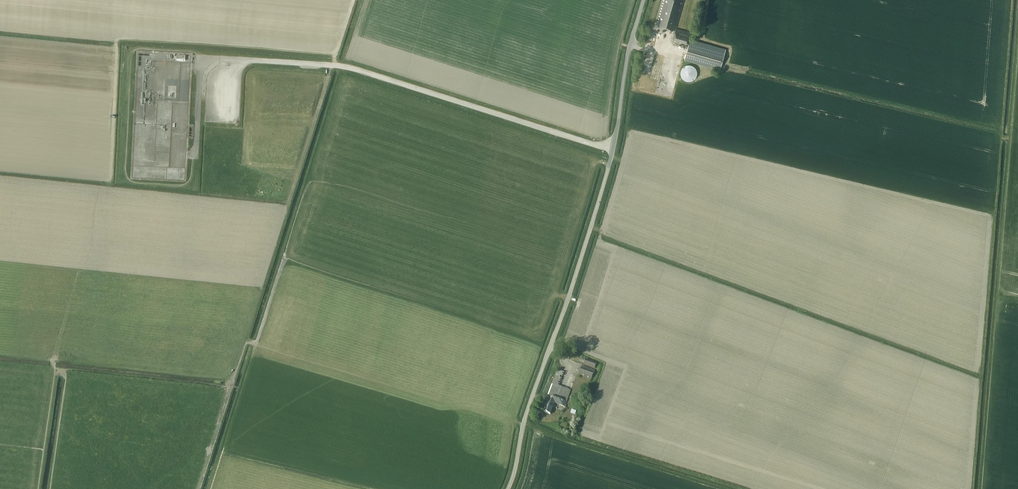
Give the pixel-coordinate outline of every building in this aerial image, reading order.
[(726,49),(691,39),(692,33),(676,28),(684,0),(663,0),(656,25),(675,30),(672,41),(688,46),(685,60),(720,70),(726,49)] [(647,23),(655,23),(656,12),(649,11),(647,23)] [(149,56),(141,55),(141,66),(139,66),(139,68),(152,69),(152,59),(167,59),(168,54),(150,53),(149,56)] [(692,65),(689,64),(686,65),(684,66),(682,68),(681,70),(681,73),(681,75),(682,78),(684,79),(686,81),(689,81),(692,81),(694,79),(696,78),(697,75),(697,73),(697,70),(696,68),(694,66),(692,65)] [(586,360),(584,364),(595,368),(596,364),(594,363),(594,362),(588,360),(586,360)] [(591,380),(595,370),(583,366),(581,369),(578,368),(577,371),(580,372),(579,375),(591,380)] [(557,409),(559,404),(565,407),(571,390),(559,385),(564,372),(557,370),(546,400),(548,400),(544,412),(550,414),(553,407),(557,409)]
